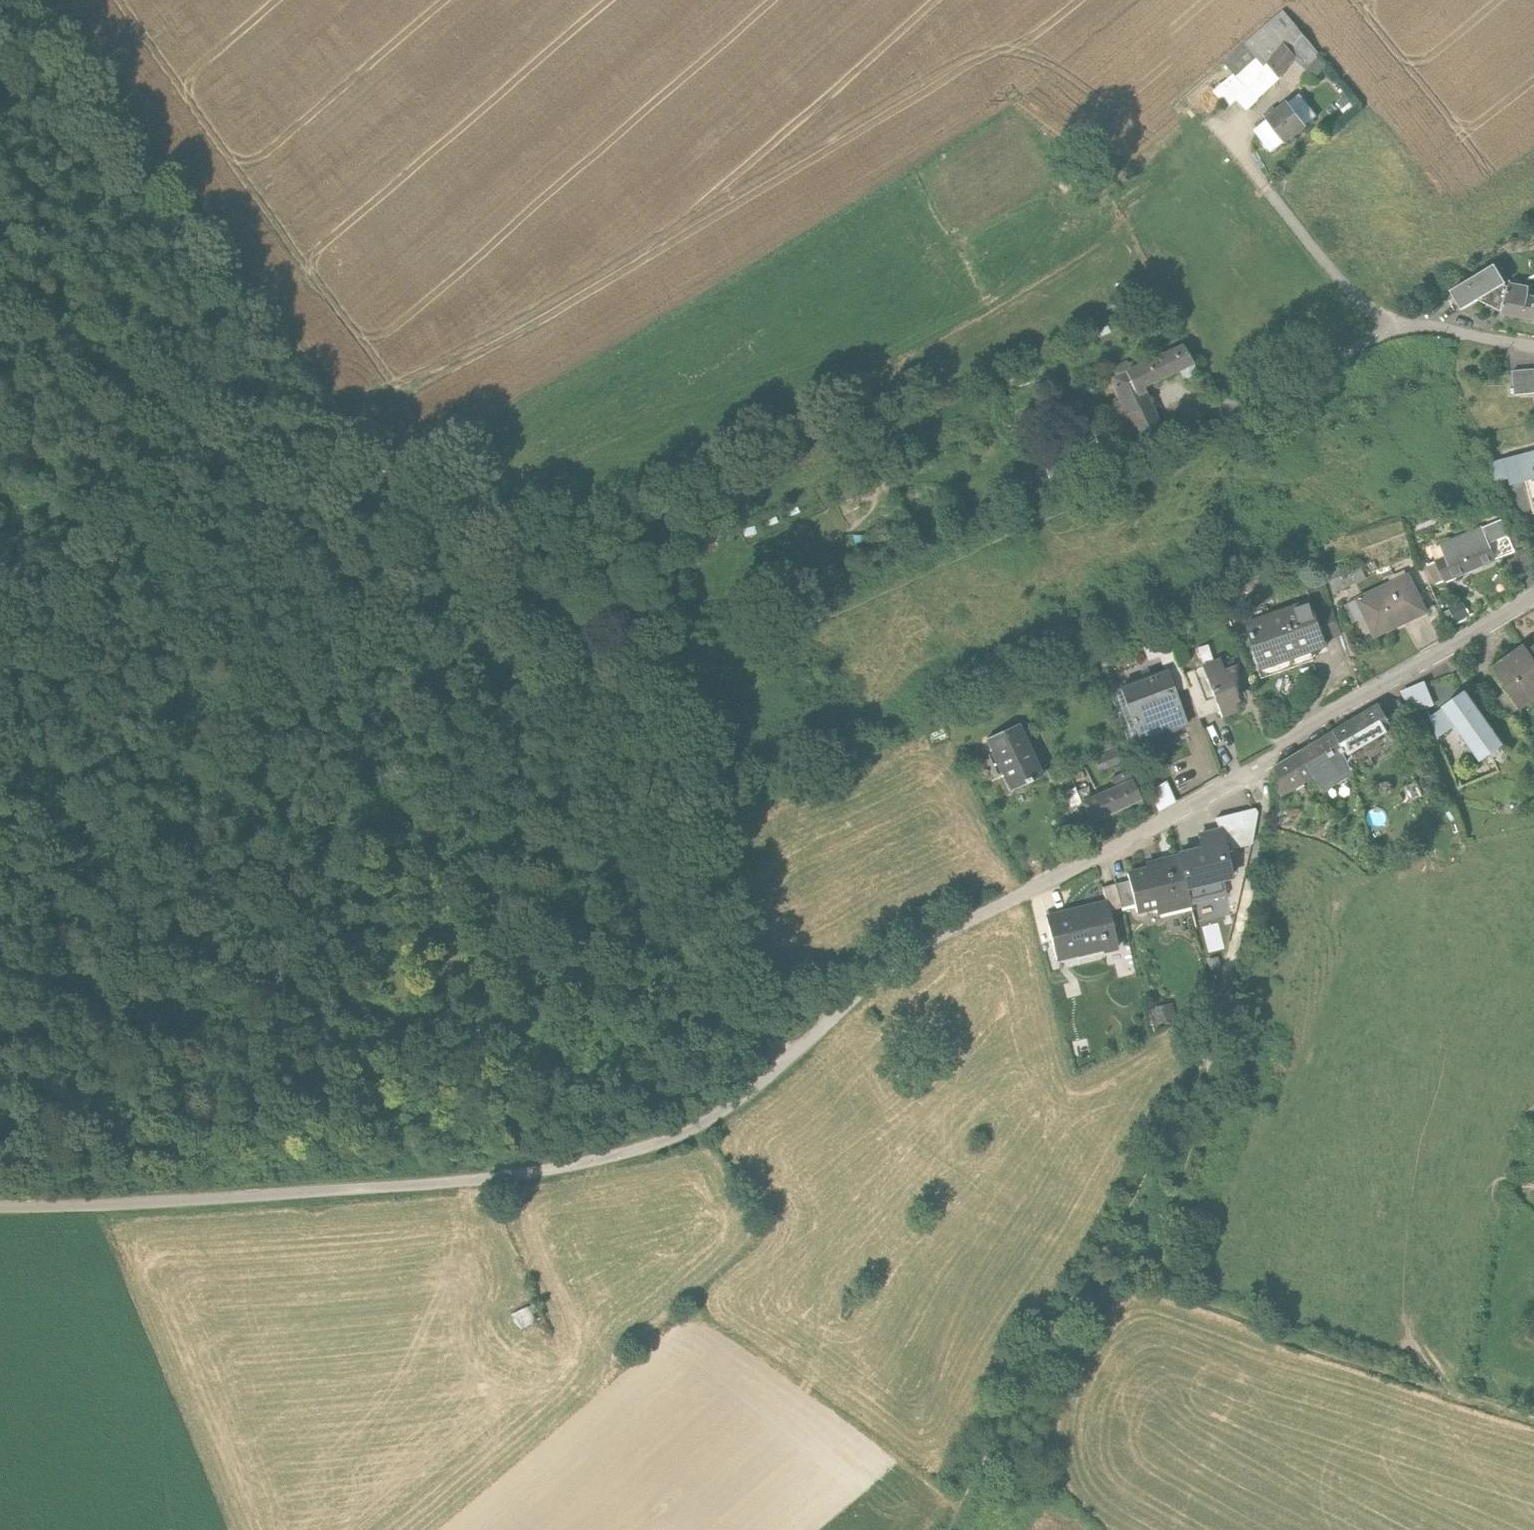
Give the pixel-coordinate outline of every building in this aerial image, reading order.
[(1331,84),(1341,73),(1299,22),(1262,55),(1241,73),(1249,82),(1231,99),(1246,115),(1253,108),(1260,115),(1294,85),(1296,88),(1313,68),(1331,84)] [(1272,139),(1289,161),(1333,126),(1316,104),(1272,139)] [(1464,299),(1475,318),(1491,308),(1515,319),(1521,294),(1517,292),(1519,291),(1508,273),(1464,299)] [(1533,323),(1533,293),(1522,291),(1521,294),(1515,319),(1515,320),(1520,320),(1533,323)] [(1108,406),(1125,443),(1147,434),(1128,392),(1177,369),(1167,353),(1099,385),(1108,406)] [(1525,377),(1527,401),(1533,401),(1533,376),(1525,377)] [(1125,443),(1108,406),(1098,410),(1115,447),(1125,443)] [(1516,467),(1522,489),(1533,486),(1533,462),(1516,467)] [(1511,523),(1493,532),(1506,562),(1525,554),(1511,523)] [(1455,584),(1506,562),(1493,532),(1454,548),(1459,559),(1446,565),(1455,584)] [(1455,584),(1446,565),(1438,568),(1447,588),(1455,584)] [(1353,568),(1337,575),(1344,593),(1376,581),(1372,570),(1356,576),(1353,568)] [(1391,637),(1437,616),(1419,579),(1369,603),(1375,617),(1381,615),(1391,637)] [(1375,617),(1369,603),(1354,609),(1361,624),(1375,617)] [(1274,671),(1336,648),(1322,605),(1259,627),(1274,671)] [(1472,606),(1458,613),(1463,624),(1478,618),(1472,606)] [(1501,674),(1516,695),(1528,711),(1529,710),(1533,707),(1533,649),(1501,674)] [(1208,714),(1250,697),(1237,665),(1213,675),(1208,663),(1191,670),(1203,700),(1208,713),(1208,714)] [(1182,673),(1172,677),(1188,720),(1208,713),(1203,700),(1194,703),(1182,673)] [(1176,727),(1156,674),(1111,691),(1131,743),(1176,727)] [(1425,717),(1450,709),(1441,681),(1416,689),(1425,717)] [(1454,711),(1441,720),(1449,739),(1465,727),(1491,764),(1498,758),(1505,763),(1511,749),(1514,747),(1495,721),(1500,718),(1492,706),(1487,710),(1475,693),(1453,710),(1454,711)] [(1528,711),(1516,695),(1508,701),(1523,722),(1533,714),(1529,710),(1528,711)] [(1402,731),(1389,709),(1345,734),(1358,755),(1362,770),(1405,744),(1398,733),(1402,731)] [(1008,727),(978,741),(1002,792),(1032,778),(1008,727)] [(1358,755),(1345,734),(1279,774),(1293,797),(1325,778),(1329,784),(1341,786),(1363,772),(1362,770),(1358,755)] [(1107,751),(1085,761),(1090,772),(1112,762),(1107,751)] [(1073,804),(1082,823),(1132,800),(1123,781),(1116,784),(1112,776),(1102,781),(1106,789),(1073,804)] [(1156,786),(1139,793),(1147,812),(1164,804),(1156,786)] [(1288,819),(1287,793),(1274,794),(1275,819),(1288,819)] [(1206,820),(1209,833),(1211,832),(1216,851),(1241,845),(1246,814),(1244,810),(1206,820)] [(1192,851),(1169,857),(1180,905),(1215,896),(1211,879),(1222,876),(1216,851),(1211,832),(1209,833),(1189,838),(1192,851)] [(1180,905),(1169,857),(1148,863),(1148,867),(1118,875),(1119,881),(1125,905),(1127,913),(1145,908),(1147,914),(1181,906),(1180,905)] [(1125,905),(1119,881),(1093,888),(1096,903),(1097,903),(1100,912),(1125,905)] [(1094,952),(1109,949),(1100,912),(1097,903),(1096,903),(1037,918),(1048,961),(1068,955),(1068,954),(1093,948),(1094,952)] [(525,1302),(509,1311),(517,1324),(533,1316),(525,1302)]
